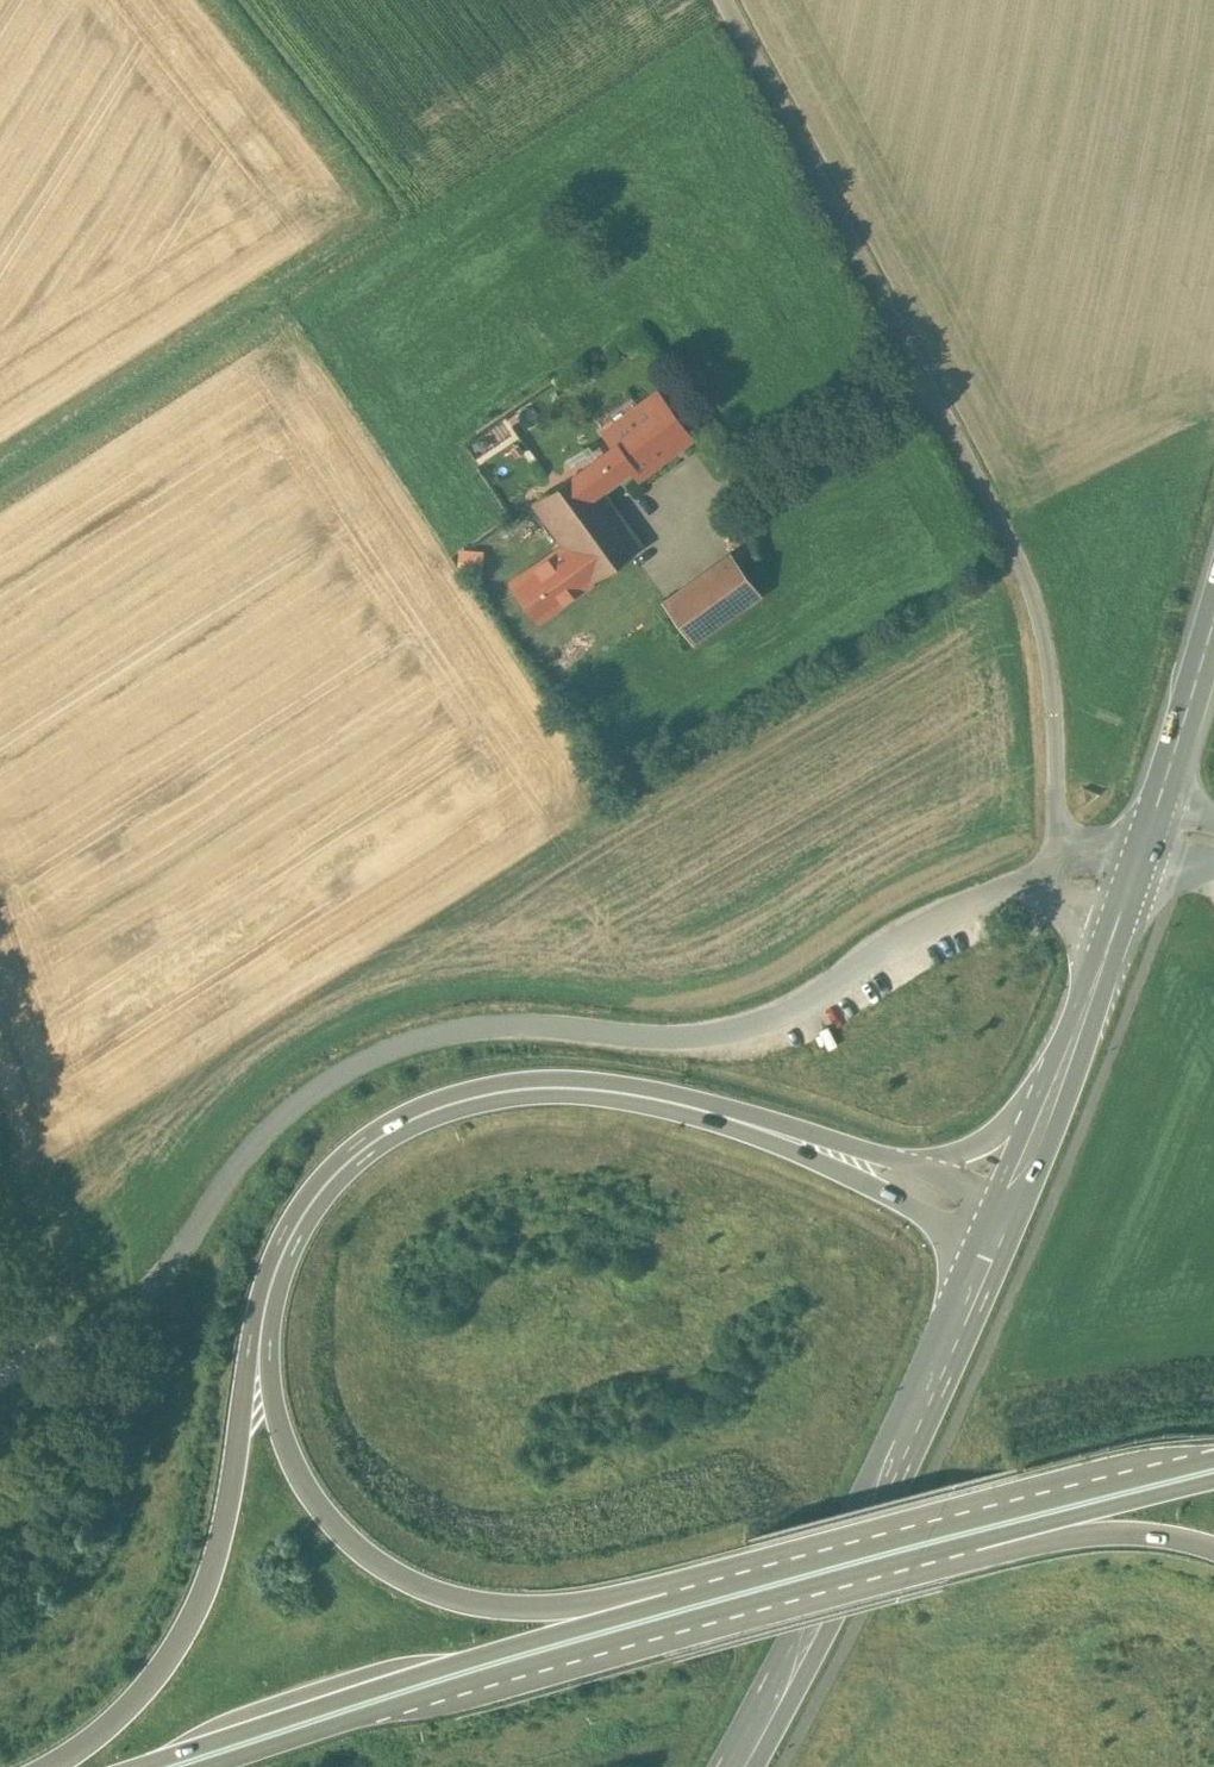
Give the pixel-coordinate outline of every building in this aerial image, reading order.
[(613,444),(629,467),(635,476),(657,459),(656,456),(686,436),(657,393),(635,408),(636,411),(605,433),(613,444)] [(629,467),(613,444),(532,502),(563,545),(513,577),(536,615),(636,543),(598,488),(629,467)] [(730,554),(662,602),(689,644),(758,596),(730,554)]
